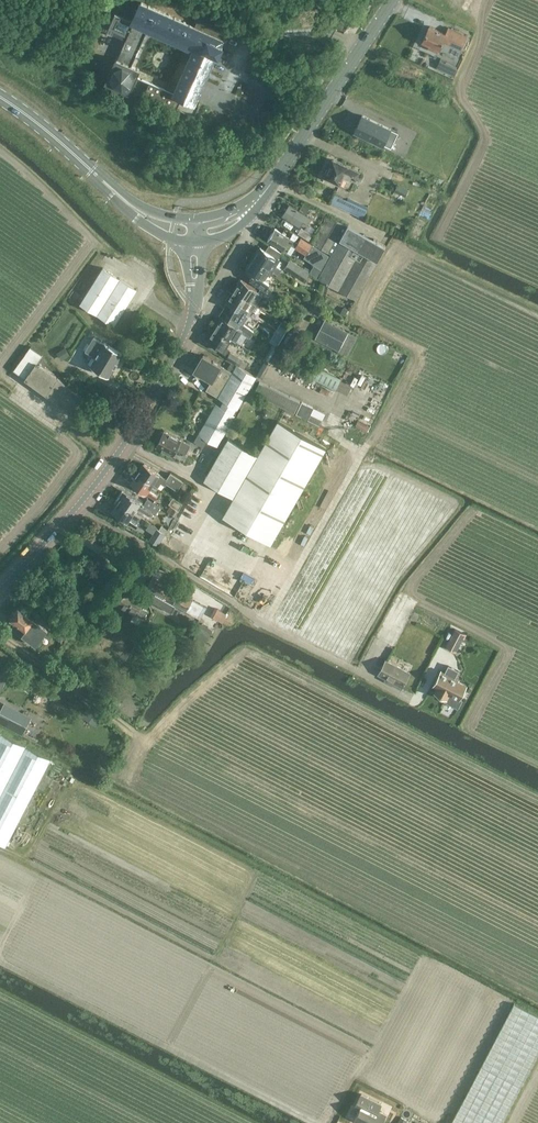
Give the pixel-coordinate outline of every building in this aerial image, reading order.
[(143,93),(194,116),(200,103),(199,103),(198,105),(195,103),(216,54),(218,55),(222,45),(220,44),(223,39),(225,40),(225,41),(226,42),(229,35),(230,35),(231,35),(232,35),(232,34),(233,33),(232,32),(232,31),(231,30),(234,24),(233,24),(232,26),(200,12),(194,26),(140,2),(131,22),(116,16),(110,30),(127,37),(118,58),(117,57),(106,82),(113,85),(114,89),(118,91),(122,88),(129,92),(136,77),(149,83),(145,93),(143,93)] [(456,48),(463,33),(448,27),(445,33),(430,26),(423,40),(432,45),(432,47),(439,50),(443,41),(456,48)] [(436,69),(453,77),(457,67),(440,59),(436,69)] [(362,115),(354,130),(391,148),(398,133),(362,115)] [(325,176),(340,182),(342,177),(348,180),(350,176),(355,178),(357,171),(333,159),(325,176)] [(403,174),(399,182),(381,174),(370,198),(370,199),(367,207),(348,199),(351,191),(338,186),(335,193),(334,193),(331,201),(340,207),(356,213),(356,212),(367,217),(370,211),(383,217),(384,216),(418,232),(437,190),(403,174)] [(304,201),(300,208),(306,212),(311,205),(304,201)] [(282,215),(300,227),(303,221),(307,224),(310,218),(289,205),(282,215)] [(331,254),(347,225),(327,214),(311,242),(331,254)] [(317,278),(355,299),(356,299),(385,245),(347,224),(347,225),(331,254),(317,278)] [(312,234),(304,228),(301,226),(297,233),(309,240),(310,238),(312,239),(314,236),(312,234)] [(301,237),(300,237),(297,235),(294,240),(290,238),(290,237),(274,228),(267,239),(287,252),(291,245),(294,247),(305,254),(303,257),(321,269),(329,255),(313,244),(301,237)] [(278,258),(281,253),(281,252),(280,251),(269,244),(265,250),(260,247),(252,258),(273,271),(277,274),(281,268),(276,265),(280,259),(278,258)] [(273,271),(252,258),(245,270),(252,274),(250,278),(261,286),(271,292),(275,286),(262,278),(265,273),(270,276),(273,271)] [(304,280),(309,271),(290,259),(285,268),(304,280)] [(80,304),(114,325),(136,289),(102,267),(80,304)] [(234,290),(250,300),(257,289),(241,278),(234,290)] [(261,286),(258,291),(272,300),(273,299),(275,301),(278,296),(271,292),(261,286)] [(239,321),(243,324),(244,323),(249,315),(255,304),(250,300),(234,290),(232,293),(230,292),(225,299),(227,300),(225,302),(235,308),(230,316),(239,321)] [(215,328),(231,338),(237,329),(250,337),(254,330),(249,327),(244,323),(243,324),(239,321),(236,325),(222,316),(215,328)] [(315,338),(339,350),(343,353),(350,339),(349,338),(351,333),(348,332),(324,319),(315,338)] [(228,345),(231,338),(215,328),(206,341),(226,352),(230,346),(228,345)] [(90,365),(109,376),(123,353),(104,341),(103,343),(93,337),(85,350),(95,356),(90,365)] [(30,346),(13,370),(24,378),(70,412),(82,395),(37,362),(42,355),(30,346)] [(56,352),(61,360),(69,355),(64,347),(56,352)] [(239,365),(242,360),(231,354),(228,359),(231,361),(239,365)] [(237,417),(237,416),(241,408),(238,407),(243,399),(246,401),(260,378),(256,376),(257,375),(239,365),(231,361),(226,368),(202,355),(193,370),(211,381),(206,389),(218,396),(224,399),(220,406),(235,415),(235,416),(237,417)] [(315,368),(311,378),(337,388),(341,377),(315,368)] [(294,412),(300,401),(259,382),(254,393),(294,412)] [(310,414),(313,408),(301,402),(296,414),(319,425),(322,419),(310,414)] [(218,446),(235,416),(235,415),(220,406),(215,403),(197,434),(218,446)] [(325,448),(319,445),(277,420),(257,454),(253,452),(228,437),(204,479),(252,508),(282,525),(325,448)] [(173,455),(176,449),(185,454),(190,444),(181,440),(181,439),(164,430),(156,446),(173,455)] [(165,485),(166,483),(177,490),(183,481),(170,473),(166,478),(144,463),(137,473),(153,484),(158,487),(161,483),(165,485)] [(153,484),(137,473),(130,483),(155,500),(159,494),(151,488),(153,484)] [(125,491),(118,501),(134,513),(137,508),(147,515),(151,509),(154,511),(157,506),(149,501),(146,506),(125,491)] [(178,510),(182,504),(173,497),(168,504),(178,510)] [(111,511),(127,523),(136,529),(140,523),(131,517),(134,513),(118,501),(111,511)] [(157,545),(164,533),(156,528),(149,539),(157,545)] [(148,597),(148,599),(171,612),(176,605),(200,618),(206,608),(192,600),(192,599),(173,588),(175,584),(171,582),(169,586),(151,576),(146,587),(147,587),(144,594),(148,597)] [(143,608),(148,597),(144,594),(132,588),(134,585),(122,579),(111,601),(144,618),(148,610),(143,608)] [(25,630),(21,635),(35,645),(48,629),(34,619),(18,607),(10,618),(25,630)] [(227,614),(215,607),(210,615),(222,622),(227,614)] [(213,629),(202,623),(193,638),(204,644),(213,629)] [(455,628),(446,646),(456,651),(465,634),(455,628)] [(403,687),(403,686),(410,672),(385,659),(377,674),(403,687)] [(437,669),(429,684),(433,686),(431,691),(441,696),(440,699),(453,706),(458,697),(455,696),(462,683),(453,679),(454,678),(450,676),(454,669),(444,664),(440,671),(437,669)] [(4,703),(0,711),(0,723),(22,735),(32,717),(4,703)] [(81,725),(73,742),(83,747),(91,730),(81,725)] [(6,846),(51,759),(0,732),(0,843),(6,846)] [(537,1053),(537,1016),(513,1004),(451,1122),(501,1122),(537,1053)] [(354,1106),(359,1109),(353,1120),(360,1122),(382,1122),(387,1114),(379,1110),(382,1103),(360,1093),(354,1106)]
